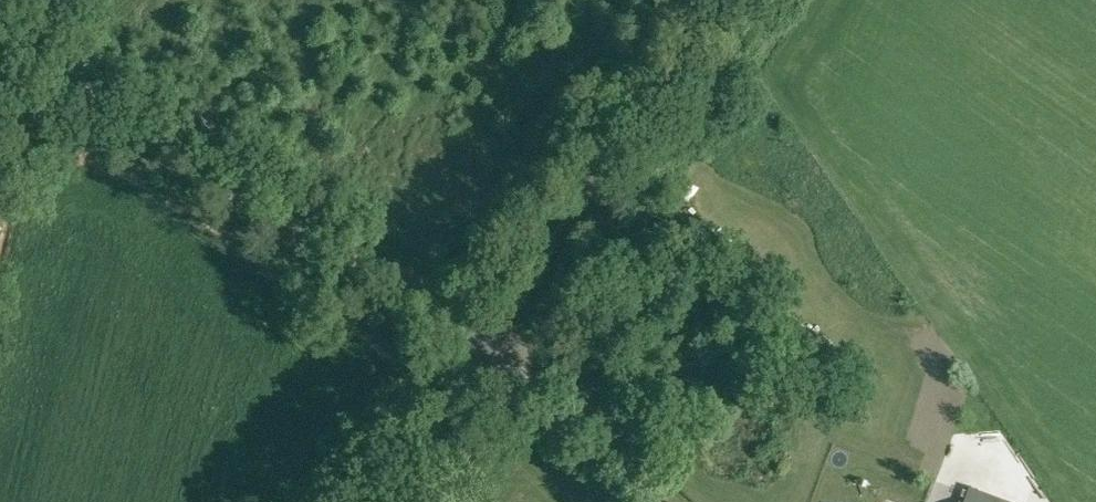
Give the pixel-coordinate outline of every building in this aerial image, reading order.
[(427,346),(431,341),(425,336),(421,342),(427,346)]
